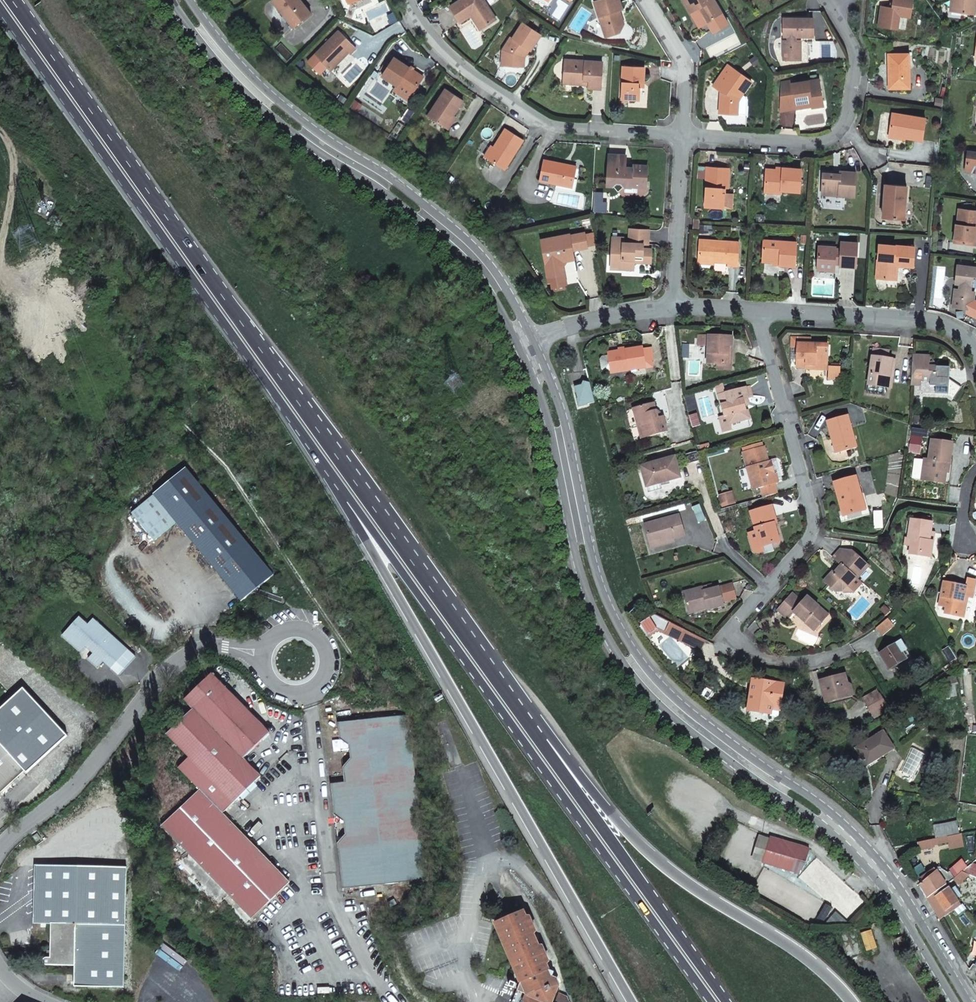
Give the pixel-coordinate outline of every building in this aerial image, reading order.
[(283,15),(286,13),(296,25),(311,13),(300,0),(271,0),(283,15)] [(483,0),(460,0),(450,7),(460,22),(471,15),(473,13),(483,28),(496,19),(483,0)] [(620,3),(619,0),(593,0),(605,36),(618,32),(621,24),(617,10),(621,9),(620,3)] [(714,0),(683,0),(691,14),(699,9),(707,23),(722,14),(714,0)] [(912,0),(892,0),(892,2),(891,7),(887,6),(880,5),(877,25),(895,28),(898,15),(909,17),(912,0)] [(950,9),(962,10),(962,13),(974,14),(975,4),(972,0),(951,0),(950,9)] [(281,17),(291,29),(296,25),(286,13),(283,15),(281,17)] [(483,28),(473,13),(471,15),(480,29),(483,28)] [(810,18),(783,19),(783,36),(788,36),(788,41),(783,41),(783,59),(800,59),(800,41),(795,41),(795,36),(810,36),(810,18)] [(523,23),(513,38),(511,37),(502,50),(502,67),(521,66),(521,56),(524,52),(527,54),(530,50),(531,51),(541,35),(523,23)] [(338,30),(314,53),(329,68),(347,50),(348,52),(349,53),(355,47),(338,30)] [(347,50),(329,68),(331,69),(348,52),(347,50)] [(910,76),(910,53),(891,53),(891,63),(889,63),(889,77),(893,76),(893,88),(911,88),(910,76)] [(393,58),(382,76),(397,86),(399,83),(412,92),(422,76),(393,58)] [(602,62),(565,60),(563,79),(572,79),(572,83),(583,84),(583,79),(589,79),(588,84),(588,88),(601,89),(602,62)] [(751,82),(728,65),(713,86),(720,90),(723,93),(719,98),(719,113),(738,113),(738,112),(738,100),(742,94),(751,82)] [(623,66),(621,99),(640,100),(641,87),(639,87),(639,83),(644,83),(645,67),(623,66)] [(817,80),(790,84),(790,82),(781,84),(779,108),(794,106),(794,102),(809,100),(810,106),(821,105),(817,80)] [(412,92),(399,83),(397,86),(410,94),(412,92)] [(445,89),(428,116),(444,127),(452,114),(453,115),(462,100),(445,89)] [(738,100),(738,112),(746,112),(746,98),(745,96),(742,94),(738,100)] [(809,100),(794,102),(794,106),(779,108),(779,109),(779,111),(810,106),(809,100)] [(925,118),(892,113),(889,135),(907,138),(922,140),(925,118)] [(452,114),(444,127),(448,129),(456,117),(453,115),(452,114)] [(504,170),(523,139),(505,128),(493,146),(486,158),(504,170)] [(486,158),(493,146),(491,145),(484,157),(486,158)] [(975,172),(975,153),(967,152),(966,171),(975,172)] [(609,155),(607,185),(612,186),(618,192),(624,186),(638,187),(638,183),(646,183),(647,166),(634,165),(632,168),(625,168),(625,165),(626,156),(609,155)] [(540,180),(556,183),(572,187),(576,168),(576,166),(568,165),(565,166),(560,166),(561,163),(544,160),(540,180)] [(707,166),(704,207),(724,208),(725,193),(722,193),(723,188),(725,188),(728,188),(729,168),(707,166)] [(555,188),(575,192),(579,169),(576,168),(572,187),(556,183),(555,188)] [(781,190),(800,192),(801,169),(782,168),(782,170),(776,170),(766,169),(764,192),(781,193),(781,190)] [(840,174),(834,174),(823,173),(822,194),(854,196),(856,172),(840,171),(840,174)] [(885,184),(882,217),(901,218),(902,202),(906,202),(907,186),(885,184)] [(955,223),(954,223),(952,243),(971,245),(973,227),(975,227),(975,225),(975,211),(956,209),(955,223)] [(643,249),(644,244),(648,244),(649,230),(630,229),(629,243),(623,242),(623,238),(612,237),(611,268),(622,269),(622,265),(634,266),(634,262),(634,259),(642,260),(642,262),(651,263),(652,249),(643,249)] [(570,235),(541,240),(548,277),(564,274),(563,266),(562,264),(564,261),(567,260),(574,259),(572,250),(587,248),(584,233),(569,236),(570,235)] [(739,242),(715,240),(714,240),(700,239),(698,260),(700,261),(714,261),(728,262),(728,265),(737,266),(739,242)] [(779,265),(795,266),(797,242),(764,240),(762,261),(773,262),(779,262),(779,265)] [(840,249),(836,249),(836,247),(818,246),(817,270),(834,271),(835,263),(840,263),(840,266),(856,267),(857,243),(841,242),(840,249)] [(915,247),(878,244),(876,278),(893,279),(894,265),(897,265),(913,267),(915,247)] [(958,265),(956,283),(960,284),(959,290),(955,290),(953,307),(972,309),(974,292),(972,292),(967,291),(968,285),(972,285),(975,285),(975,267),(958,265)] [(707,345),(707,364),(719,364),(728,365),(729,346),(732,346),(732,337),(699,335),(698,345),(707,345)] [(797,347),(796,365),(796,367),(806,368),(806,366),(806,364),(814,364),(814,366),(827,367),(828,345),(810,344),(810,338),(791,338),(791,347),(797,347)] [(728,365),(719,364),(719,370),(731,370),(732,346),(729,346),(728,365)] [(643,347),(608,353),(610,370),(627,368),(628,371),(645,368),(646,368),(645,362),(645,361),(643,349),(643,347)] [(643,349),(645,361),(645,362),(652,360),(650,348),(643,349)] [(872,356),(888,359),(888,358),(889,351),(873,348),(872,356)] [(913,355),(911,385),(920,386),(921,381),(930,381),(930,386),(936,386),(945,379),(949,380),(950,368),(938,367),(935,367),(935,366),(935,365),(934,365),(934,364),(933,363),(932,363),(930,362),(929,362),(930,356),(913,355)] [(938,367),(930,356),(929,362),(930,362),(932,363),(933,363),(934,364),(934,365),(935,365),(935,366),(935,367),(938,367)] [(888,388),(891,369),(894,369),(895,360),(888,359),(872,357),(868,385),(880,387),(884,387),(888,388)] [(839,380),(840,367),(831,367),(831,369),(829,369),(829,380),(839,380)] [(942,393),(949,387),(949,380),(945,379),(936,386),(942,393)] [(574,387),(578,398),(577,398),(579,407),(587,406),(586,405),(593,403),(589,382),(583,381),(581,385),(574,387)] [(718,394),(724,416),(727,416),(729,425),(748,419),(745,405),(741,404),(740,401),(743,400),(753,397),(749,385),(718,394)] [(867,393),(883,395),(884,387),(880,387),(868,385),(867,393)] [(638,427),(641,438),(667,431),(664,420),(663,418),(662,418),(661,418),(658,419),(656,412),(654,403),(633,408),(635,417),(637,417),(639,426),(638,427)] [(857,447),(848,415),(827,421),(832,440),(834,439),(838,452),(857,447)] [(742,449),(753,489),(760,487),(763,497),(777,493),(774,483),(777,482),(778,481),(776,474),(775,473),(772,474),(768,462),(763,443),(762,444),(761,440),(742,445),(743,449),(742,449)] [(950,463),(952,443),(931,440),(929,460),(926,459),(923,480),(944,483),(947,463),(950,463)] [(674,457),(640,466),(647,487),(660,483),(680,477),(674,457)] [(187,469),(131,515),(154,541),(177,522),(241,599),(273,573),(187,469)] [(834,483),(842,511),(844,516),(865,510),(858,487),(855,477),(834,483)] [(660,483),(647,487),(648,493),(662,489),(660,483)] [(841,522),(869,515),(862,486),(858,487),(865,510),(844,516),(842,511),(839,512),(841,522)] [(756,531),(760,547),(761,547),(779,542),(775,529),(774,524),(776,523),(772,506),(750,512),(756,531)] [(651,546),(673,539),(685,536),(679,515),(645,525),(651,546)] [(909,554),(931,557),(933,541),(929,540),(931,531),(932,522),(911,519),(908,538),(911,538),(909,554)] [(760,547),(756,531),(748,533),(754,551),(757,553),(762,552),(761,547),(760,547)] [(673,539),(651,546),(651,548),(674,542),(673,539)] [(857,579),(868,566),(856,555),(852,551),(840,549),(833,558),(839,563),(841,565),(834,573),(832,571),(824,581),(835,592),(842,591),(855,578),(857,579)] [(839,563),(832,571),(834,573),(841,565),(839,563)] [(861,584),(857,579),(855,578),(842,591),(844,593),(854,592),(861,584)] [(965,586),(944,582),(939,605),(946,607),(944,613),(963,617),(966,601),(965,601),(966,596),(967,596),(972,597),(975,580),(967,578),(965,586)] [(689,611),(706,607),(707,608),(707,610),(724,606),(719,586),(707,589),(703,590),(702,587),(683,591),(689,611)] [(794,612),(814,630),(816,629),(817,630),(821,626),(819,625),(828,615),(807,596),(802,602),(792,593),(777,610),(788,619),(794,612)] [(648,636),(658,630),(665,633),(669,626),(668,625),(653,616),(640,623),(648,636)] [(80,618),(64,634),(80,649),(86,645),(93,652),(89,657),(97,665),(103,658),(118,672),(134,656),(94,618),(88,625),(80,618)] [(882,636),(893,626),(887,618),(882,623),(876,628),(875,628),(882,636)] [(665,633),(679,640),(682,632),(680,631),(669,626),(665,633)] [(698,639),(692,636),(691,635),(682,632),(679,640),(700,651),(705,641),(698,639)] [(900,640),(879,653),(890,669),(906,659),(901,651),(905,648),(900,640)] [(844,675),(820,681),(825,700),(844,695),(842,686),(847,684),(849,694),(852,693),(850,685),(846,684),(844,675)] [(230,895),(251,916),(288,881),(222,812),(260,774),(241,758),(269,732),(210,676),(186,701),(194,710),(166,736),(189,759),(178,768),(199,789),(161,825),(180,843),(173,849),(181,857),(177,861),(221,903),(230,895)] [(956,676),(942,679),(945,697),(956,695),(955,689),(959,688),(956,676)] [(752,679),(748,710),(761,712),(762,706),(772,707),(772,704),(780,706),(783,684),(752,679)] [(22,686),(0,705),(0,790),(22,769),(30,778),(71,739),(22,686)] [(844,695),(825,700),(827,705),(853,698),(852,693),(849,694),(844,695)] [(865,703),(871,712),(886,703),(880,694),(865,703)] [(761,712),(771,714),(771,709),(779,711),(780,706),(772,704),(772,707),(762,706),(761,712)] [(331,784),(341,888),(428,878),(409,716),(338,723),(345,784),(331,784)] [(883,731),(855,748),(866,765),(893,748),(883,731)] [(956,821),(934,826),(936,838),(958,834),(956,821)] [(930,839),(917,842),(919,850),(932,848),(930,839)] [(74,965),(73,988),(126,989),(128,865),(38,864),(37,923),(53,923),(52,958),(44,958),(44,964),(74,965)] [(930,871),(920,878),(924,883),(937,872),(935,868),(930,871)] [(941,869),(937,872),(945,884),(954,879),(950,871),(948,873),(941,869)] [(961,871),(954,879),(958,884),(969,874),(961,871)] [(924,883),(920,887),(921,889),(927,898),(945,884),(937,872),(924,883)] [(945,884),(927,898),(938,917),(939,919),(960,905),(954,898),(951,892),(945,884)] [(958,887),(951,892),(954,898),(961,894),(958,891),(960,890),(958,887)] [(974,916),(975,915),(975,897),(974,894),(963,903),(974,916)] [(566,997),(555,992),(558,985),(556,979),(551,979),(545,966),(549,961),(543,947),(538,946),(533,935),(539,933),(526,905),(493,921),(521,981),(511,1001),(568,1001),(566,997)]
